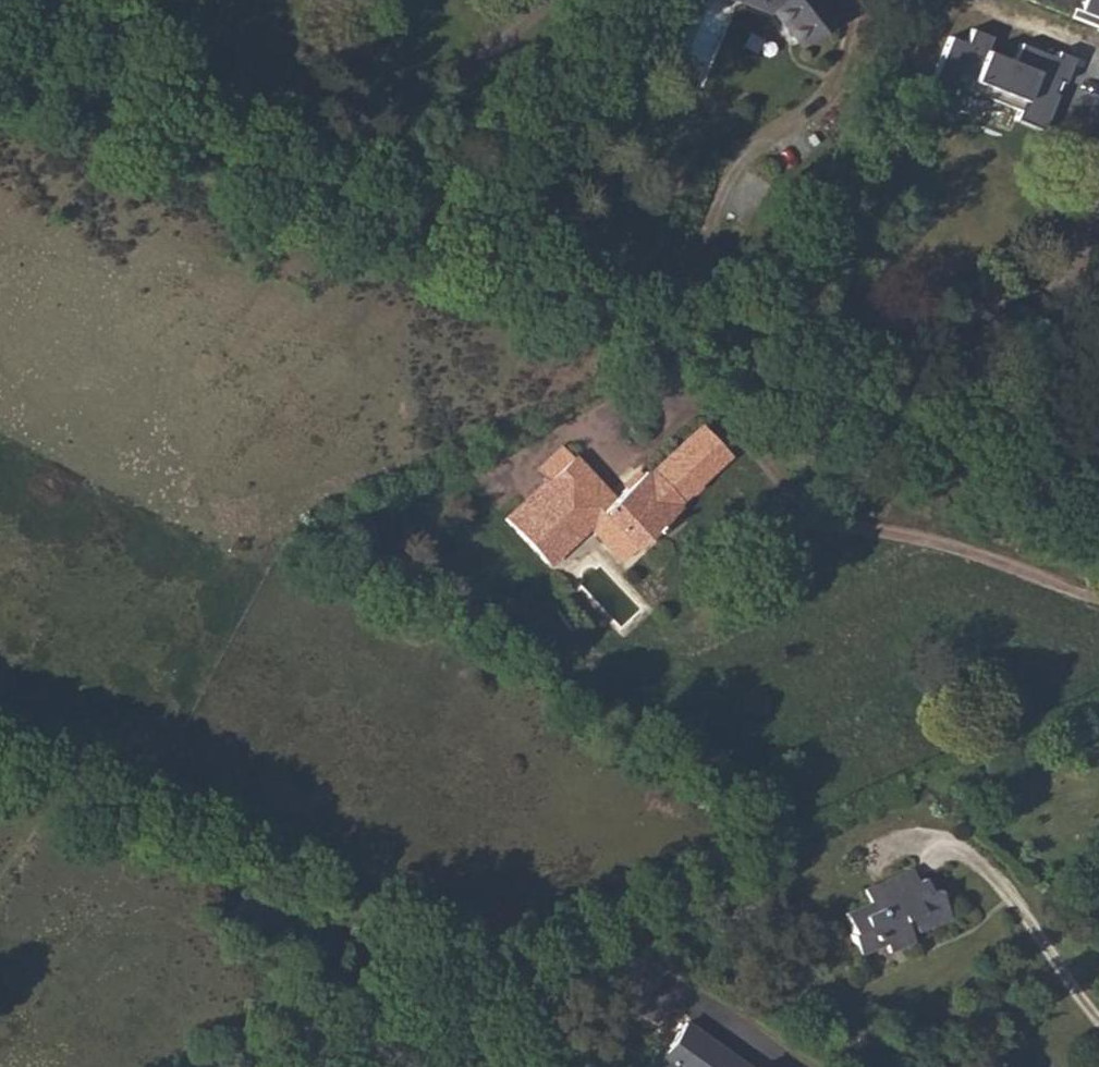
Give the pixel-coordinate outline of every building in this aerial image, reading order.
[(770,14),(795,45),(834,14),(823,0),(738,0),(770,14)] [(1023,59),(1019,68),(1069,86),(1085,44),(1068,39),(1076,21),(1049,10),(1047,16),(1005,0),(992,0),(986,17),(980,16),(972,39),(984,44),(1023,59)] [(610,570),(657,530),(651,520),(705,476),(682,446),(625,492),(619,490),(587,515),(554,474),(552,476),(528,494),(482,530),(519,577),(564,541),(579,560),(593,549),(610,570)] [(520,483),(528,494),(552,476),(544,465),(520,483)] [(593,549),(579,560),(596,581),(610,570),(593,549)] [(836,922),(844,940),(839,942),(850,962),(874,952),(879,962),(907,951),(902,940),(910,936),(915,943),(949,928),(935,899),(926,903),(920,889),(911,890),(905,878),(856,900),(861,912),(836,922)] [(666,1066),(707,1066),(716,1054),(684,1031),(661,1064),(666,1066)] [(716,1054),(707,1066),(734,1066),(716,1054)]
